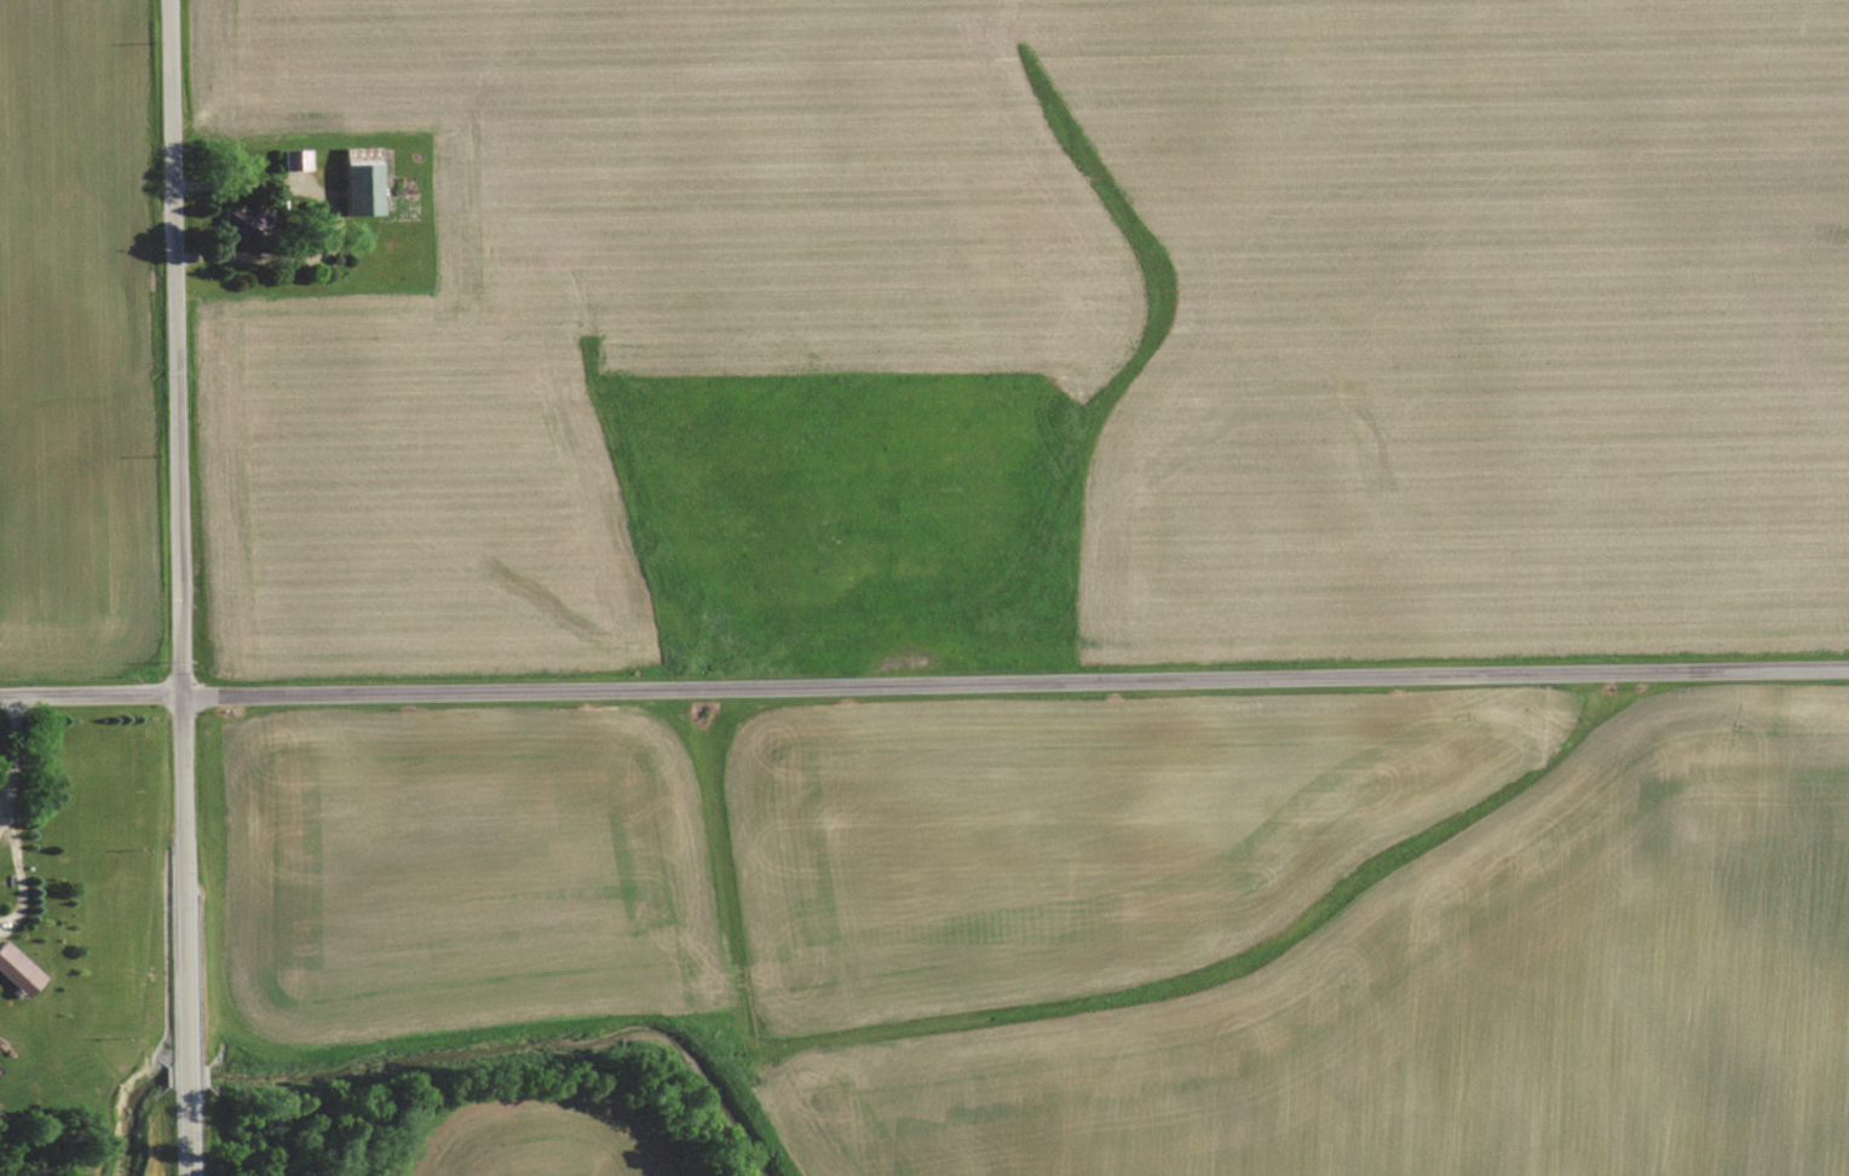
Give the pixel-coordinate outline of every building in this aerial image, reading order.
[(380,146),(345,146),(346,213),(380,213),(380,146)] [(310,148),(285,148),(285,171),(310,171),(310,148)] [(45,978),(4,939),(0,943),(0,973),(26,998),(45,978)]
